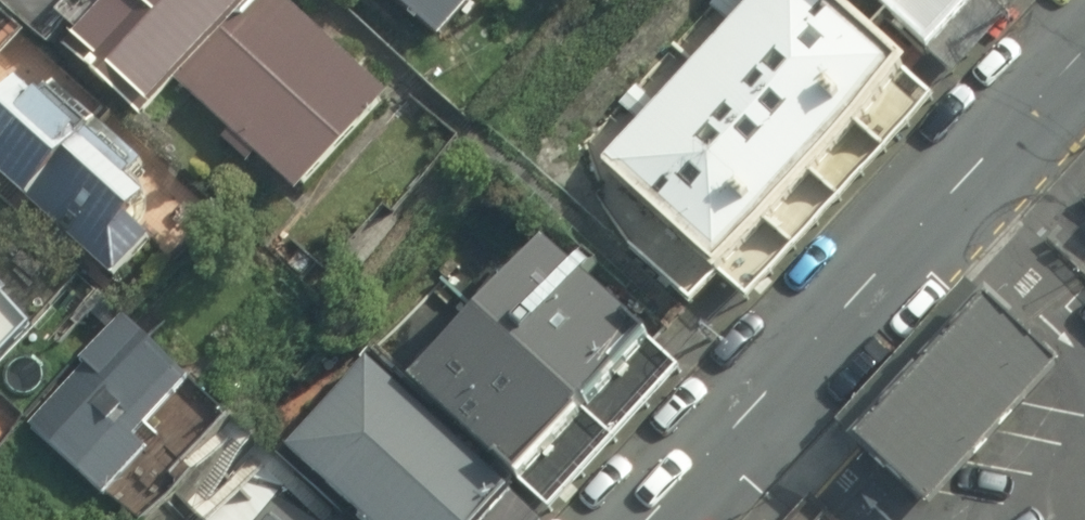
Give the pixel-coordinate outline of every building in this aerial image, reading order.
[(64,47),(144,120),(179,82),(230,131),(222,139),(249,163),(256,155),(299,192),(391,99),(289,0),(110,0),(64,47)] [(442,42),(480,0),(395,0),(442,42)] [(602,172),(717,279),(909,74),(830,0),(763,0),(602,172)] [(885,10),(894,0),(874,0),(885,10)] [(885,10),(931,55),(981,0),(894,0),(885,10)] [(116,278),(154,238),(131,217),(152,196),(133,178),(148,163),(58,81),(44,96),(40,92),(37,95),(20,81),(3,98),(0,95),(0,174),(116,278)] [(414,381),(523,481),(654,339),(546,239),(414,381)] [(32,322),(6,296),(10,291),(0,282),(0,359),(32,322)] [(86,364),(30,424),(106,493),(150,446),(137,434),(194,375),(151,337),(161,328),(134,303),(127,311),(105,292),(89,310),(111,329),(81,359),(86,364)] [(990,299),(986,301),(857,443),(852,449),(930,519),(931,519),(1065,374),(1017,330),(1020,326),(990,299)] [(283,443),(364,516),(361,519),(488,519),(516,490),(364,353),(283,443)] [(286,488),(257,519),(321,519),(286,488)]
